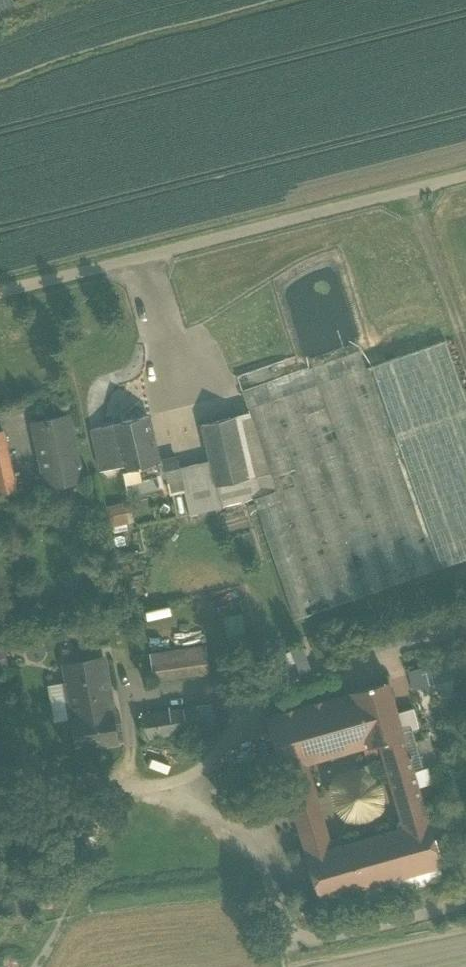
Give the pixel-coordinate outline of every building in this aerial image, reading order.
[(13,7),(10,0),(0,0),(0,11),(13,7)] [(365,369),(436,570),(465,559),(465,402),(445,340),(365,369)] [(359,351),(242,393),(248,411),(319,385),(365,369),(359,351)] [(436,570),(365,369),(319,385),(389,587),(436,570)] [(319,385),(248,411),(249,414),(270,473),(276,491),(253,499),(295,620),(389,587),(319,385)] [(235,418),(249,478),(270,473),(249,414),(235,418)] [(67,417),(34,424),(47,486),(80,479),(67,417)] [(161,475),(158,461),(147,417),(91,430),(101,471),(122,467),(128,496),(159,487),(157,477),(161,475)] [(249,478),(235,418),(202,425),(210,461),(216,486),(218,486),(249,479),(249,478)] [(0,432),(0,470),(10,468),(3,431),(0,432)] [(158,461),(161,475),(165,474),(167,483),(169,483),(182,480),(179,468),(178,460),(174,458),(158,461)] [(179,468),(182,480),(184,491),(189,515),(222,507),(218,486),(216,486),(210,461),(179,468)] [(0,470),(0,496),(15,493),(10,468),(0,470)] [(249,479),(218,486),(222,507),(253,499),(276,491),(270,473),(249,478),(249,479)] [(182,480),(169,483),(172,494),(184,491),(182,480)] [(122,506),(107,509),(113,533),(128,530),(122,506)] [(441,608),(422,613),(428,639),(448,634),(441,608)] [(386,650),(428,639),(422,613),(380,624),(386,650)] [(228,641),(245,638),(242,617),(225,620),(228,641)] [(362,656),(386,650),(380,624),(355,630),(362,656)] [(325,654),(319,636),(310,639),(316,657),(325,654)] [(149,656),(150,662),(207,654),(206,647),(149,656)] [(302,649),(292,653),(296,663),(299,673),(310,670),(302,649)] [(285,667),(296,663),(292,653),(281,657),(285,667)] [(207,654),(150,662),(153,681),(210,673),(207,654)] [(109,657),(64,664),(66,684),(52,686),(57,714),(70,712),(71,719),(113,713),(109,657)] [(450,679),(446,664),(410,674),(414,689),(450,679)] [(402,734),(397,714),(388,682),(352,692),(361,725),(368,747),(363,749),(367,761),(382,757),(379,745),(403,738),(402,734)] [(352,692),(266,717),(282,772),(307,765),(319,761),(313,738),(361,725),(352,692)] [(196,707),(199,731),(217,728),(214,704),(196,707)] [(140,716),(144,740),(199,731),(196,707),(140,716)] [(397,714),(402,734),(412,731),(419,729),(413,709),(397,714)] [(71,719),(70,719),(75,750),(118,743),(113,713),(71,719)] [(361,725),(313,738),(319,761),(363,749),(368,747),(361,725)] [(423,769),(412,731),(402,734),(403,738),(413,772),(423,769)] [(418,788),(413,772),(403,738),(379,745),(382,757),(403,829),(428,822),(418,788)] [(307,765),(282,772),(292,807),(317,800),(307,765)] [(413,772),(418,788),(432,784),(427,768),(423,769),(413,772)] [(296,820),(321,813),(317,800),(292,807),(296,820)] [(428,823),(433,839),(465,829),(465,812),(428,823)] [(321,813),(296,820),(306,857),(332,850),(321,813)] [(332,850),(306,857),(319,899),(365,887),(440,866),(434,842),(433,839),(428,823),(428,822),(403,829),(332,850)] [(444,880),(440,866),(365,887),(368,901),(444,880)]
